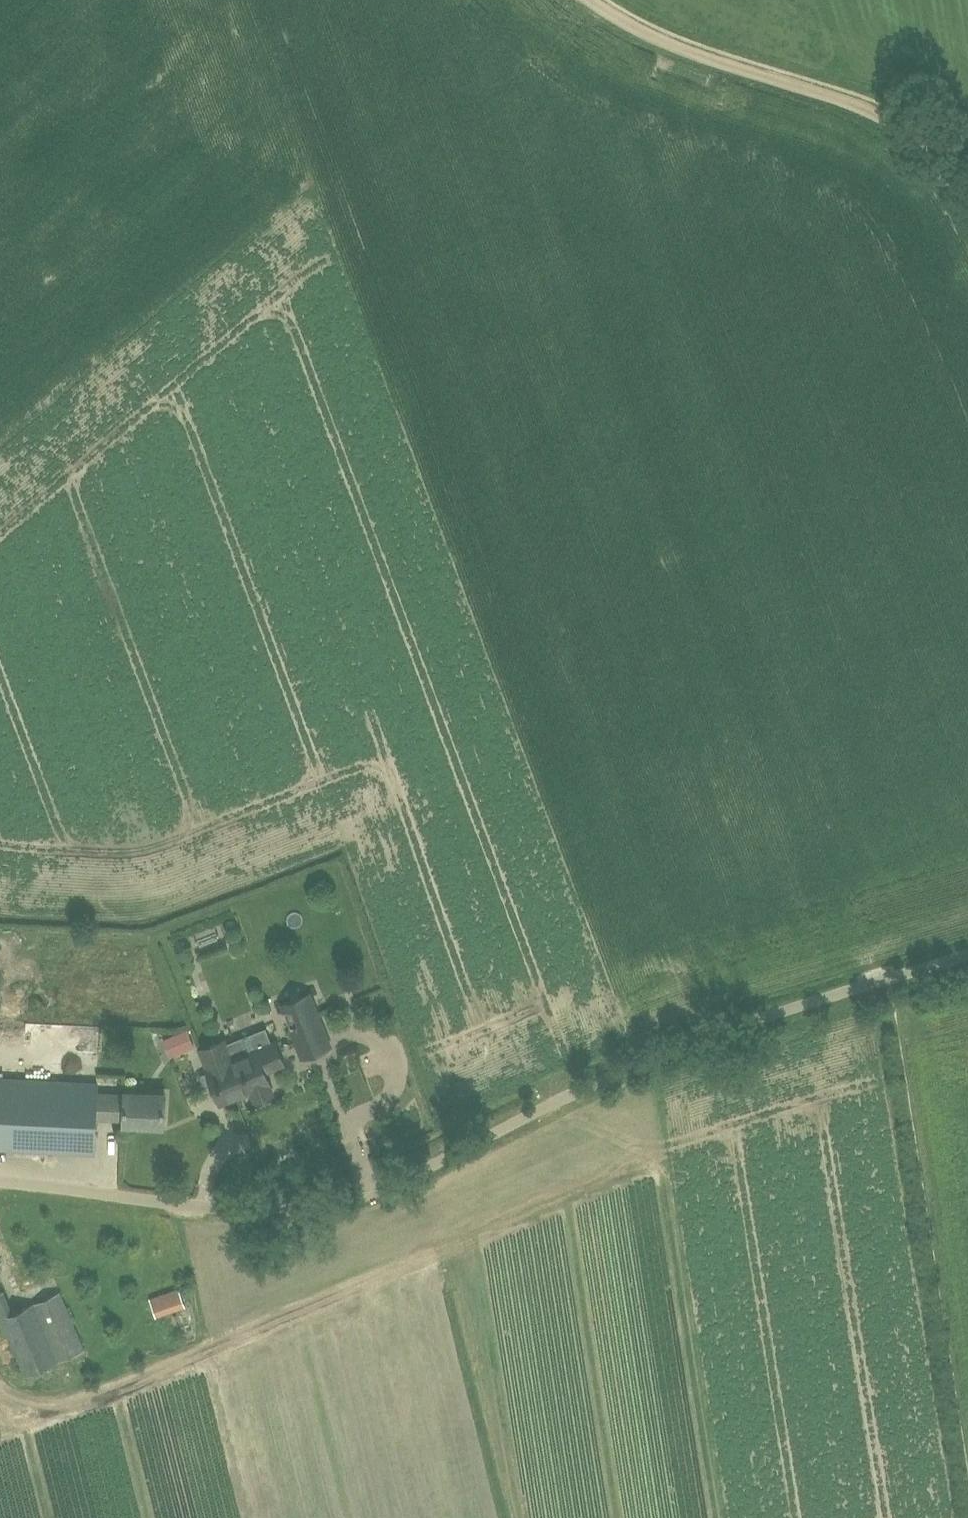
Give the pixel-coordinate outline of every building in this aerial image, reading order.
[(3,970),(16,970),(16,957),(3,958),(3,970)] [(224,1041),(201,1050),(208,1069),(207,1069),(221,1104),(252,1092),(253,1094),(254,1096),(256,1097),(259,1098),(262,1098),(264,1097),(266,1096),(268,1094),(270,1091),(270,1088),(269,1085),(270,1085),(265,1072),(284,1065),(277,1047),(296,1040),(297,1043),(301,1053),(303,1057),(307,1056),(326,1048),(331,1046),(329,1042),(325,1032),(310,994),(282,1005),(291,1027),(272,1035),(275,1042),(269,1045),(263,1030),(226,1045),(224,1041)] [(166,1036),(173,1058),(200,1050),(194,1028),(166,1036)] [(138,1093),(125,1092),(125,1096),(97,1094),(98,1084),(0,1079),(0,1148),(94,1153),(96,1117),(124,1119),(124,1124),(164,1126),(165,1094),(138,1093)] [(155,1316),(184,1306),(178,1288),(149,1298),(155,1316)] [(13,1312),(5,1289),(0,1291),(0,1319),(24,1377),(85,1347),(60,1291),(13,1312)]
